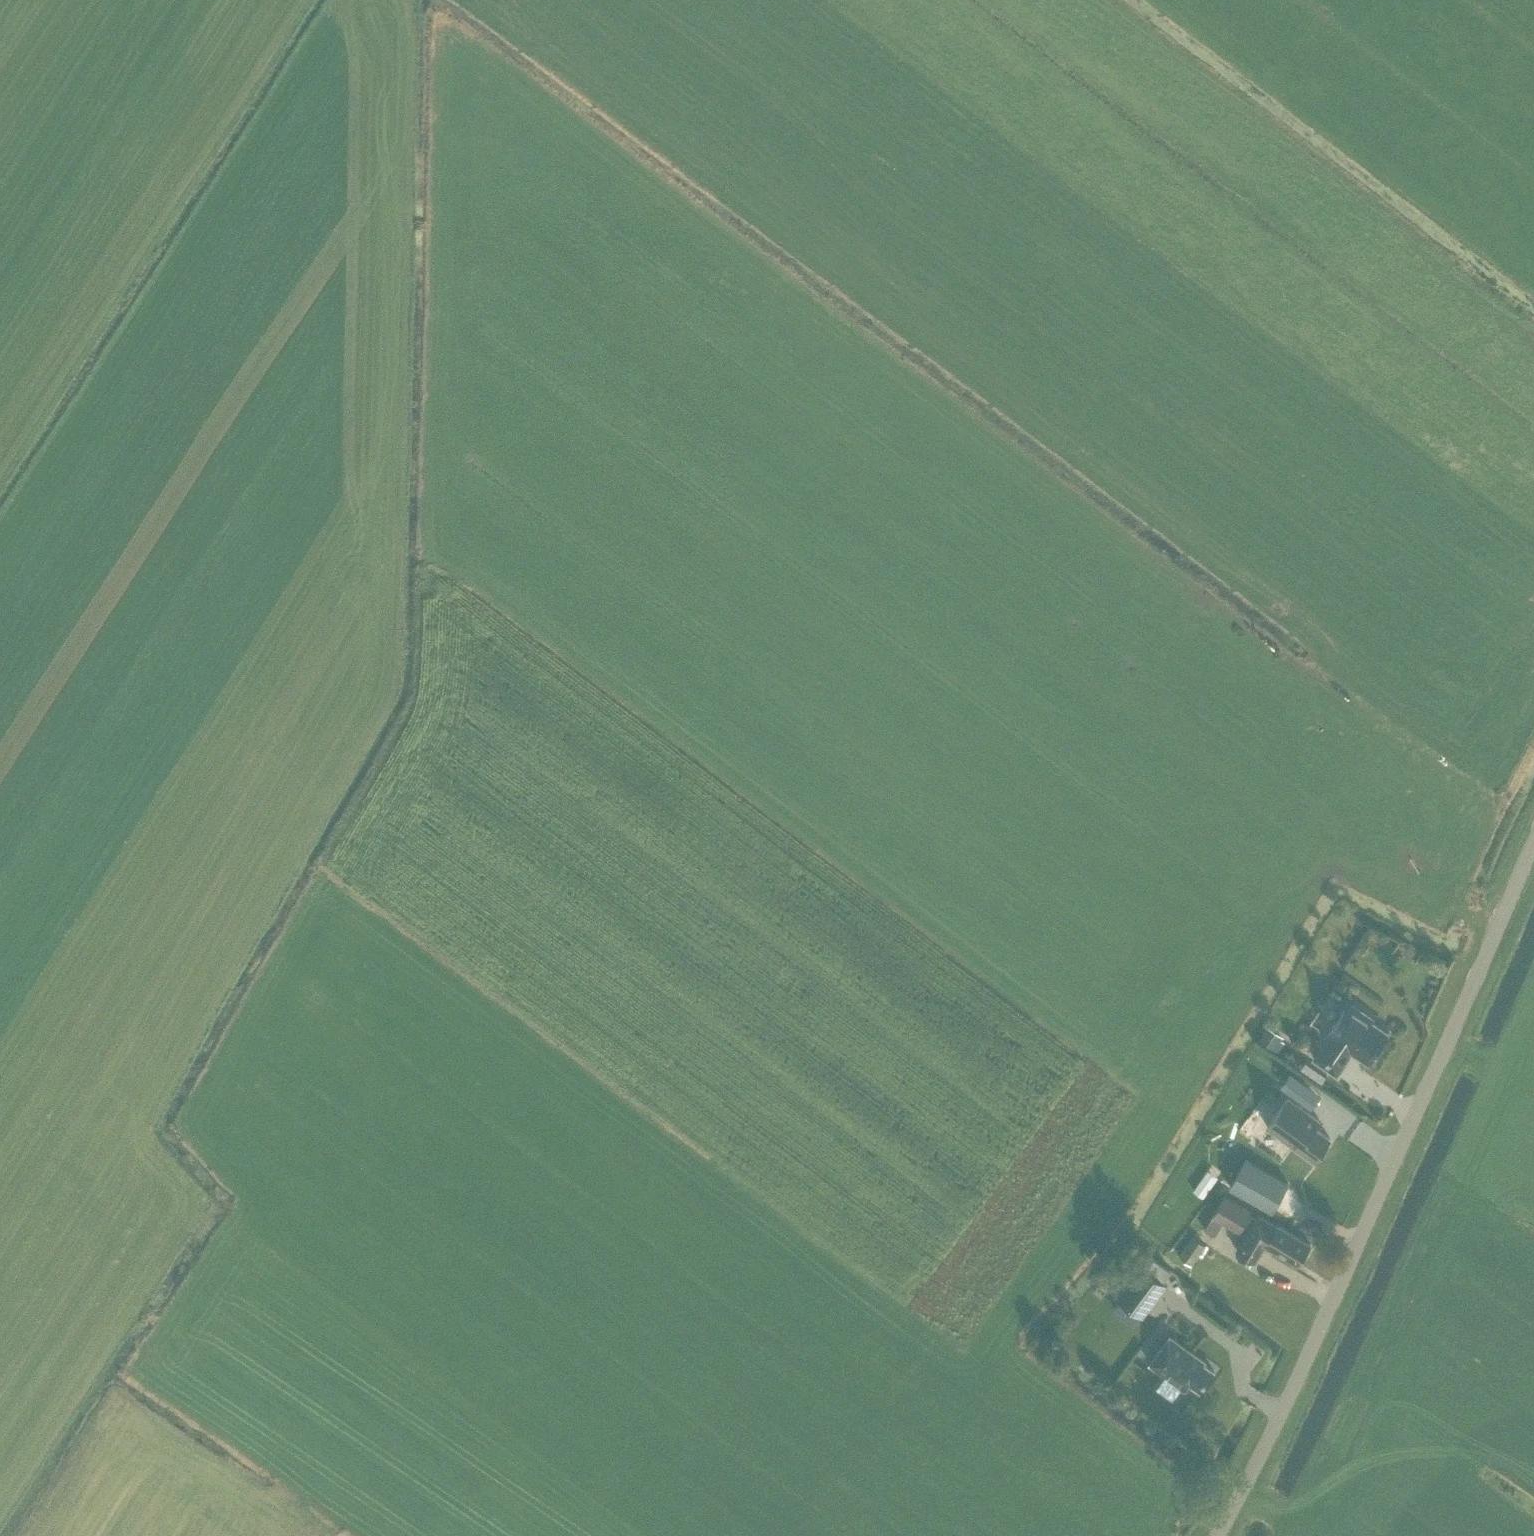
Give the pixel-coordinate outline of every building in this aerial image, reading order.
[(1372,1017),(1349,1001),(1328,1032),(1331,1033),(1314,1057),(1336,1073),(1349,1054),(1358,1052),(1367,1059),(1387,1031),(1370,1020),(1372,1017)] [(1291,1072),(1281,1085),(1291,1092),(1301,1079),(1291,1072)] [(1319,1120),(1289,1097),(1268,1126),(1299,1148),(1303,1143),(1318,1154),(1330,1137),(1314,1126),(1319,1120)] [(1254,1158),(1266,1131),(1250,1124),(1238,1151),(1254,1158)] [(1287,1181),(1245,1158),(1230,1185),(1271,1208),(1287,1181)] [(1251,1210),(1224,1194),(1203,1227),(1214,1234),(1222,1221),(1238,1230),(1251,1210)] [(1276,1225),(1258,1214),(1237,1250),(1255,1260),(1264,1244),(1298,1263),(1310,1243),(1277,1223),(1276,1225)] [(1206,1244),(1192,1234),(1178,1254),(1191,1263),(1206,1244)] [(1140,1266),(1127,1256),(1106,1285),(1120,1295),(1118,1299),(1119,1300),(1112,1309),(1134,1325),(1140,1315),(1142,1317),(1167,1282),(1142,1265),(1140,1266)] [(1172,1279),(1167,1288),(1187,1298),(1192,1289),(1172,1279)] [(1204,1360),(1169,1335),(1149,1363),(1184,1388),(1189,1381),(1200,1389),(1214,1370),(1203,1362),(1204,1360)]
